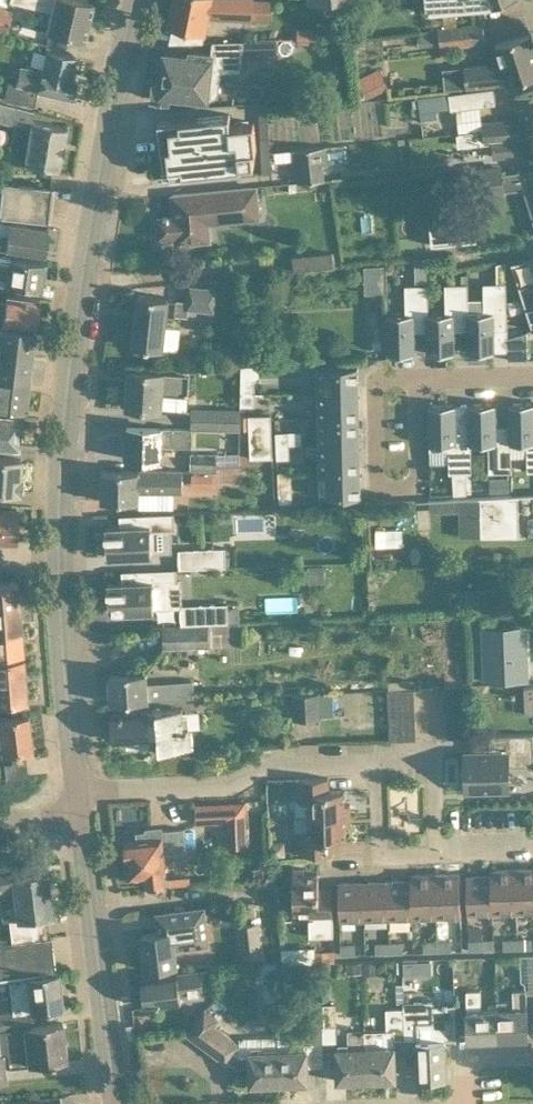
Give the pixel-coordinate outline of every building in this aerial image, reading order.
[(49,9),(44,30),(83,39),(92,2),(85,0),(14,0),(49,9)] [(169,25),(205,32),(208,17),(253,18),(272,19),(273,0),(175,0),(169,25)] [(443,11),(487,6),(499,3),(507,0),(427,0),(428,12),(443,11)] [(5,29),(11,10),(0,7),(0,28),(5,29)] [(456,12),(442,13),(444,25),(457,24),(456,12)] [(345,35),(351,23),(329,24),(330,35),(345,35)] [(440,46),(488,42),(486,24),(421,30),(422,41),(439,39),(440,46)] [(443,67),(445,88),(467,86),(467,87),(507,83),(509,83),(523,79),(532,76),(532,38),(531,33),(510,39),(496,43),(501,62),(465,65),(443,67)] [(164,61),(163,71),(160,72),(159,81),(155,81),(153,97),(158,97),(157,98),(163,99),(163,98),(169,98),(169,94),(208,99),(218,93),(218,83),(210,78),(210,75),(211,71),(241,70),(242,54),(277,54),(278,53),(277,38),(244,40),(213,41),(212,52),(191,49),(190,54),(165,51),(164,61)] [(3,97),(12,99),(12,100),(33,105),(37,88),(71,96),(75,78),(70,76),(74,56),(45,50),(41,69),(20,65),(16,82),(7,80),(3,97)] [(380,68),(359,78),(368,97),(389,87),(380,68)] [(493,87),(418,96),(420,114),(420,118),(438,116),(437,107),(450,106),(450,108),(495,102),(493,87)] [(483,119),(484,129),(485,140),(491,139),(528,137),(527,132),(532,131),(532,90),(527,92),(515,96),(522,116),(483,119)] [(59,167),(66,126),(31,120),(33,111),(0,103),(0,119),(13,122),(8,157),(23,159),(23,160),(59,167)] [(229,114),(158,121),(163,174),(241,166),(241,163),(254,161),(253,148),(256,148),(253,122),(230,124),(229,114)] [(460,132),(457,132),(458,145),(485,143),(485,140),(484,129),(483,129),(460,132)] [(491,139),(493,156),(528,152),(528,150),(532,149),(532,153),(532,131),(527,132),(528,137),(491,139)] [(327,146),(292,149),(295,182),(325,179),(324,163),(328,163),(327,146)] [(477,168),(479,193),(504,191),(504,190),(523,188),(532,217),(532,169),(521,171),(521,170),(502,172),(501,166),(477,168)] [(27,216),(49,219),(53,185),(2,179),(0,194),(0,213),(27,216)] [(177,243),(197,241),(211,240),(210,228),(209,221),(240,219),(260,217),(257,186),(172,194),(174,216),(169,216),(169,215),(164,216),(164,217),(157,218),(158,238),(176,236),(177,243)] [(432,244),(477,239),(475,219),(474,219),(473,217),(430,221),(432,244)] [(22,251),(44,254),(48,228),(0,221),(0,248),(22,251)] [(330,249),(290,253),(292,269),(332,265),(330,249)] [(21,257),(0,254),(0,281),(40,286),(43,260),(21,257)] [(512,260),(532,329),(532,255),(512,260)] [(385,294),(385,263),(362,263),(362,293),(385,294)] [(428,269),(415,269),(415,282),(428,282),(428,269)] [(507,328),(506,282),(485,282),(485,298),(468,298),(468,328),(469,350),(493,350),(493,328),(507,328)] [(468,328),(468,298),(468,283),(446,283),(446,312),(428,312),(428,330),(428,352),(454,351),(454,328),(468,328)] [(428,330),(428,312),(428,284),(406,284),(406,313),(388,314),(388,353),(414,352),(413,330),(428,330)] [(139,294),(133,345),(135,345),(135,350),(148,351),(148,347),(164,349),(164,347),(178,349),(180,326),(166,324),(168,314),(176,315),(177,313),(188,314),(188,310),(189,310),(189,307),(214,310),(217,288),(190,285),(189,299),(139,294)] [(38,298),(5,293),(4,302),(0,301),(0,320),(34,325),(38,298)] [(12,326),(0,325),(0,349),(31,353),(34,329),(12,326)] [(528,358),(527,331),(508,337),(508,359),(528,358)] [(31,353),(0,349),(0,375),(28,378),(31,353)] [(318,364),(319,391),(358,390),(358,364),(318,364)] [(127,406),(150,408),(188,411),(191,374),(130,369),(127,406)] [(241,392),(256,392),(256,379),(242,378),(241,392)] [(27,384),(0,380),(0,406),(24,409),(27,384)] [(359,416),(358,390),(319,391),(319,417),(359,416)] [(256,405),(256,392),(241,392),(241,405),(256,405)] [(509,402),(509,424),(510,442),(511,442),(527,442),(528,470),(532,470),(532,401),(509,402)] [(510,442),(509,424),(496,424),(496,402),(469,403),(469,425),(470,443),(471,443),(489,442),(489,471),(512,471),(511,442),(510,442)] [(470,443),(469,425),(456,425),(456,403),(429,404),(430,449),(449,449),(449,472),(472,472),(471,443),(470,443)] [(241,428),(241,407),(191,406),(191,427),(241,428)] [(17,444),(17,441),(22,438),(22,429),(18,426),(18,421),(12,421),(13,413),(0,412),(0,443),(17,444)] [(251,415),(252,457),(274,456),(272,414),(251,415)] [(360,442),(359,416),(319,417),(320,443),(360,442)] [(193,428),(149,427),(127,426),(126,457),(163,458),(164,445),(193,445),(193,428)] [(277,431),(277,443),(290,443),(302,443),(302,431),(277,431)] [(360,468),(360,442),(320,443),(320,468),(360,468)] [(290,443),(277,443),(277,457),(291,457),(290,443)] [(216,468),(216,451),(191,451),(190,468),(216,468)] [(19,491),(20,476),(19,476),(20,458),(0,456),(0,490),(19,491)] [(361,494),(360,468),(320,468),(321,495),(361,494)] [(184,470),(161,469),(139,469),(139,470),(102,470),(102,500),(139,500),(139,507),(173,508),(173,490),(183,491),(184,470)] [(292,500),(292,469),(278,469),(279,500),(292,500)] [(507,488),(506,476),(493,477),(493,488),(507,488)] [(519,535),(519,494),(459,498),(460,535),(480,534),(480,535),(519,535)] [(17,509),(0,508),(0,540),(16,540),(17,509)] [(174,511),(120,514),(120,516),(127,516),(128,525),(106,526),(108,555),(152,554),(151,528),(174,527),(174,511)] [(179,548),(179,568),(226,566),(226,547),(179,548)] [(168,607),(167,584),(177,583),(176,568),(122,570),(122,571),(130,571),(130,581),(109,581),(110,611),(154,610),(154,607),(168,607)] [(18,602),(16,580),(0,582),(0,604),(18,602)] [(20,629),(18,602),(0,604),(0,631),(20,629)] [(180,604),(181,624),(228,622),(228,621),(228,607),(227,602),(180,604)] [(239,606),(228,607),(228,621),(239,621),(239,606)] [(239,621),(228,621),(228,622),(181,624),(163,625),(164,647),(210,646),(210,644),(242,642),(241,620),(239,621)] [(513,626),(482,627),(484,680),(528,679),(528,657),(514,657),(513,626)] [(22,652),(20,629),(0,631),(0,653),(22,652)] [(24,677),(22,656),(0,658),(0,679),(24,677)] [(111,702),(133,700),(194,696),(193,679),(148,682),(147,671),(109,673),(111,702)] [(4,703),(26,701),(24,677),(0,679),(0,703),(4,703)] [(471,685),(444,687),(445,699),(471,697),(471,685)] [(524,686),(525,713),(532,713),(532,685),(524,686)] [(415,700),(414,688),(388,689),(388,701),(415,700)] [(320,717),(320,695),(319,692),(293,693),(294,718),(320,717)] [(471,697),(445,699),(446,712),(472,710),(472,699),(471,697)] [(472,710),(472,717),(493,716),(492,698),(472,699),(472,710)] [(415,713),(415,700),(388,701),(389,714),(415,713)] [(193,747),(192,726),(190,726),(188,712),(184,713),(183,707),(113,713),(115,740),(128,739),(128,745),(151,744),(150,739),(158,739),(159,750),(167,749),(167,752),(178,751),(178,748),(185,748),(193,747)] [(446,712),(446,724),(473,723),(472,717),(472,710),(446,712)] [(416,726),(415,713),(389,714),(389,727),(416,726)] [(0,717),(0,743),(1,753),(31,749),(27,714),(0,717)] [(447,737),(473,736),(473,733),(473,723),(446,724),(447,737)] [(416,738),(416,726),(389,727),(390,739),(416,738)] [(461,772),(461,785),(465,785),(466,791),(510,790),(509,765),(532,765),(532,732),(473,733),(473,736),(480,736),(481,751),(465,752),(465,772),(461,772)] [(294,815),(351,813),(350,803),(345,803),(344,789),(329,790),(328,777),(300,778),(301,800),(295,800),(296,814),(294,814),(294,815)] [(198,820),(226,819),(227,844),(246,843),(244,800),(197,802),(198,820)] [(351,824),(351,813),(294,815),(295,830),(302,830),(303,853),(331,852),(330,839),(346,838),(345,825),(351,824)] [(149,884),(170,882),(169,876),(166,877),(163,852),(187,850),(184,827),(161,830),(161,827),(148,828),(148,831),(138,832),(139,838),(125,840),(126,858),(127,858),(129,876),(148,874),(149,884)] [(0,866),(0,887),(12,885),(15,917),(8,918),(10,940),(50,936),(46,936),(43,914),(50,913),(45,871),(13,875),(11,865),(0,866)] [(333,933),(332,915),(333,915),(333,909),(332,887),(319,888),(318,872),(305,873),(304,867),(293,867),(294,911),(309,910),(309,934),(333,933)] [(491,869),(491,875),(492,912),(516,911),(515,868),(491,869)] [(516,911),(532,911),(532,868),(515,868),(516,911)] [(435,873),(437,916),(461,915),(460,872),(435,873)] [(410,874),(411,879),(412,917),(437,916),(435,873),(410,874)] [(467,876),(467,898),(468,913),(492,912),(491,875),(467,876)] [(387,880),(388,918),(412,917),(411,879),(387,880)] [(363,881),(365,918),(388,918),(387,880),(363,881)] [(339,882),(339,904),(340,919),(365,918),(363,881),(339,882)] [(146,968),(168,965),(177,964),(175,946),(209,942),(204,906),(167,911),(170,929),(141,933),(146,968)] [(262,953),(258,923),(239,925),(243,956),(262,953)] [(8,979),(27,976),(27,975),(55,972),(50,936),(10,941),(0,942),(0,980),(8,979)] [(504,949),(518,948),(518,938),(504,939),(504,949)] [(518,938),(518,948),(532,948),(532,938),(518,938)] [(468,940),(469,950),(484,949),(484,939),(468,940)] [(437,941),(438,950),(452,950),(452,940),(437,941)] [(423,941),(423,951),(438,950),(437,941),(423,941)] [(376,952),(390,952),(389,942),(375,942),(376,952)] [(403,942),(389,942),(390,952),(404,951),(403,942)] [(341,953),(356,952),(355,943),(341,944),(341,953)] [(334,960),(334,949),(315,949),(315,960),(334,960)] [(520,955),(521,979),(525,982),(526,984),(532,983),(532,954),(520,955)] [(416,958),(403,959),(403,973),(416,972),(416,958)] [(256,980),(264,979),(265,1001),(277,1001),(276,962),(256,963),(256,980)] [(146,1005),(168,1002),(181,1000),(181,999),(205,996),(204,986),(213,985),(211,968),(142,977),(146,1005)] [(5,1029),(28,1026),(26,1010),(61,1006),(57,972),(55,972),(27,975),(27,976),(8,979),(12,1011),(0,1012),(0,1030),(5,1029)] [(512,988),(513,1000),(497,1000),(497,1009),(498,1038),(529,1036),(528,1008),(526,1008),(525,987),(512,988)] [(467,1010),(467,1017),(468,1039),(498,1038),(497,1009),(481,1009),(481,989),(466,989),(467,1010)] [(416,1037),(418,1077),(447,1076),(445,1039),(456,1038),(455,1004),(433,1004),(433,1000),(405,1001),(406,1038),(416,1037)] [(406,1038),(405,1001),(404,1001),(404,1006),(386,1007),(387,1028),(365,1029),(367,1079),(396,1077),(394,1038),(406,1038)] [(337,1040),(336,1002),(323,1002),(325,1040),(337,1040)] [(243,1035),(238,1042),(215,1024),(219,1018),(205,1007),(187,1032),(226,1061),(227,1059),(236,1066),(250,1066),(249,1035),(243,1035)] [(48,1061),(53,1061),(53,1059),(65,1057),(63,1038),(64,1037),(62,1022),(28,1026),(5,1029),(8,1053),(0,1054),(0,1083),(7,1082),(5,1067),(48,1061)] [(323,1026),(306,1026),(306,1041),(325,1040),(324,1026),(323,1026)] [(337,1080),(367,1079),(365,1029),(365,1028),(348,1029),(348,1046),(336,1047),(337,1080)] [(250,1083),(280,1082),(279,1049),(278,1049),(278,1034),(249,1035),(250,1066),(250,1083)] [(309,1081),(308,1059),(308,1048),(279,1049),(280,1082),(309,1081)]
